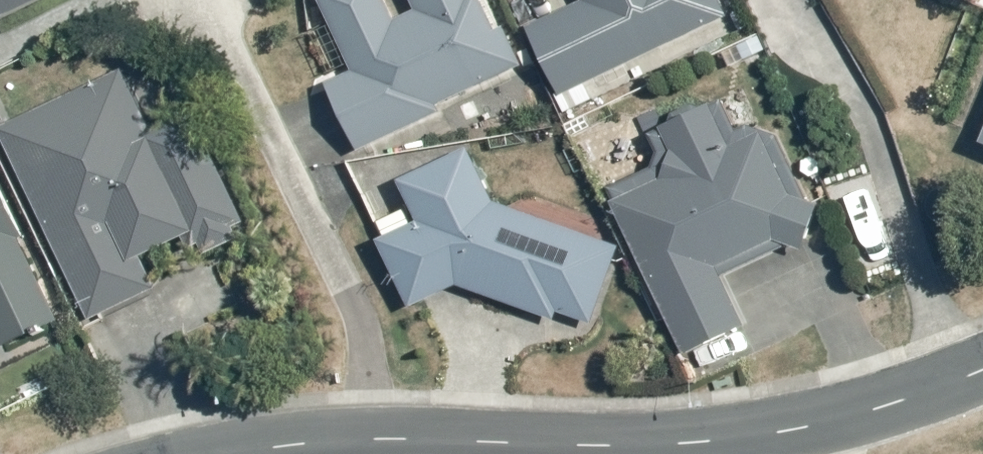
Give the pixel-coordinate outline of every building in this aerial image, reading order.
[(38,0),(0,0),(0,18),(38,0)] [(332,35),(301,49),(316,82),(324,78),(357,151),(441,112),(436,100),(518,62),(490,0),(415,0),(419,9),(394,20),(385,0),(316,0),(332,35)] [(526,28),(560,96),(727,14),(720,0),(577,0),(578,2),(526,28)] [(0,123),(0,142),(90,322),(158,288),(142,257),(187,234),(200,258),(247,234),(180,101),(146,118),(119,63),(0,123)] [(670,171),(611,203),(696,378),(746,353),(734,328),(747,322),(723,273),(783,244),(804,251),(819,201),(800,196),(761,124),(732,139),(707,92),(645,126),(670,171)] [(470,150),(398,178),(408,206),(375,222),(380,235),(371,239),(410,309),(453,285),(554,321),(558,311),(585,320),(612,246),(489,202),(470,150)] [(57,328),(2,179),(0,180),(0,349),(57,328)]
